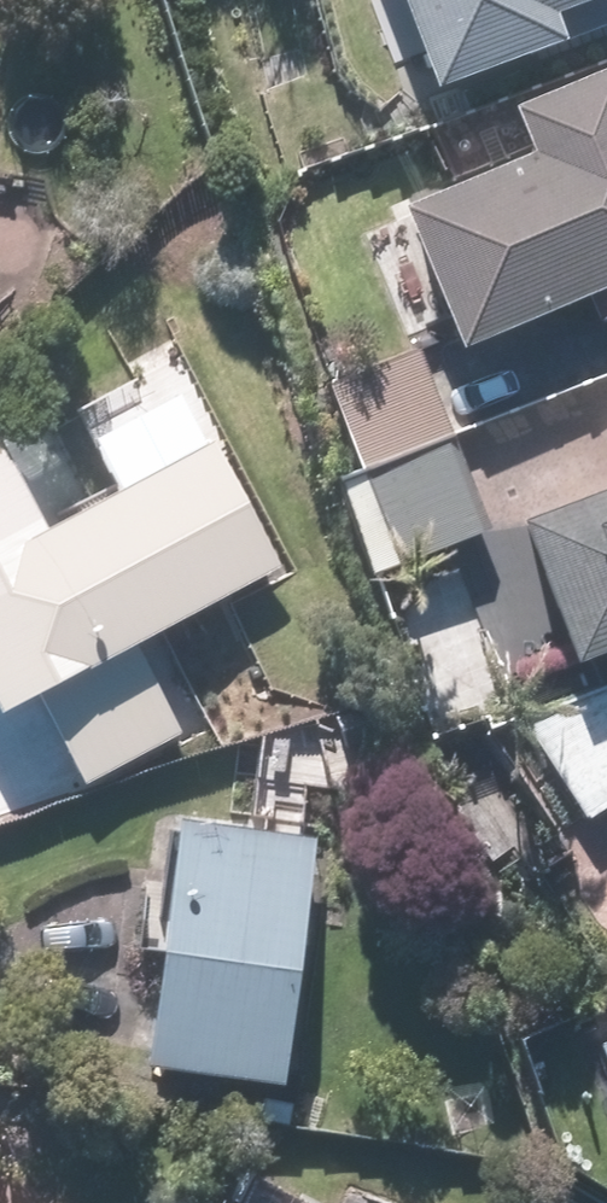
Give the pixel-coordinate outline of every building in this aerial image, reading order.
[(583,35),(573,9),(597,0),(423,0),(454,83),(583,35)] [(528,101),(548,147),(417,202),(477,344),(595,294),(605,319),(606,319),(606,68),(528,101)] [(458,430),(427,345),(338,377),(369,462),(458,430)] [(0,440),(0,672),(16,703),(123,647),(11,435),(0,440)] [(405,559),(498,526),(466,438),(373,471),(405,559)] [(539,512),(593,655),(606,650),(606,486),(539,512)] [(60,687),(100,765),(182,723),(142,646),(60,687)] [(596,815),(606,808),(606,685),(530,715),(596,815)] [(164,1058),(297,1077),(315,964),(325,831),(190,821),(180,952),(164,1058)] [(0,1191),(0,1202),(9,1202),(0,1191)]
